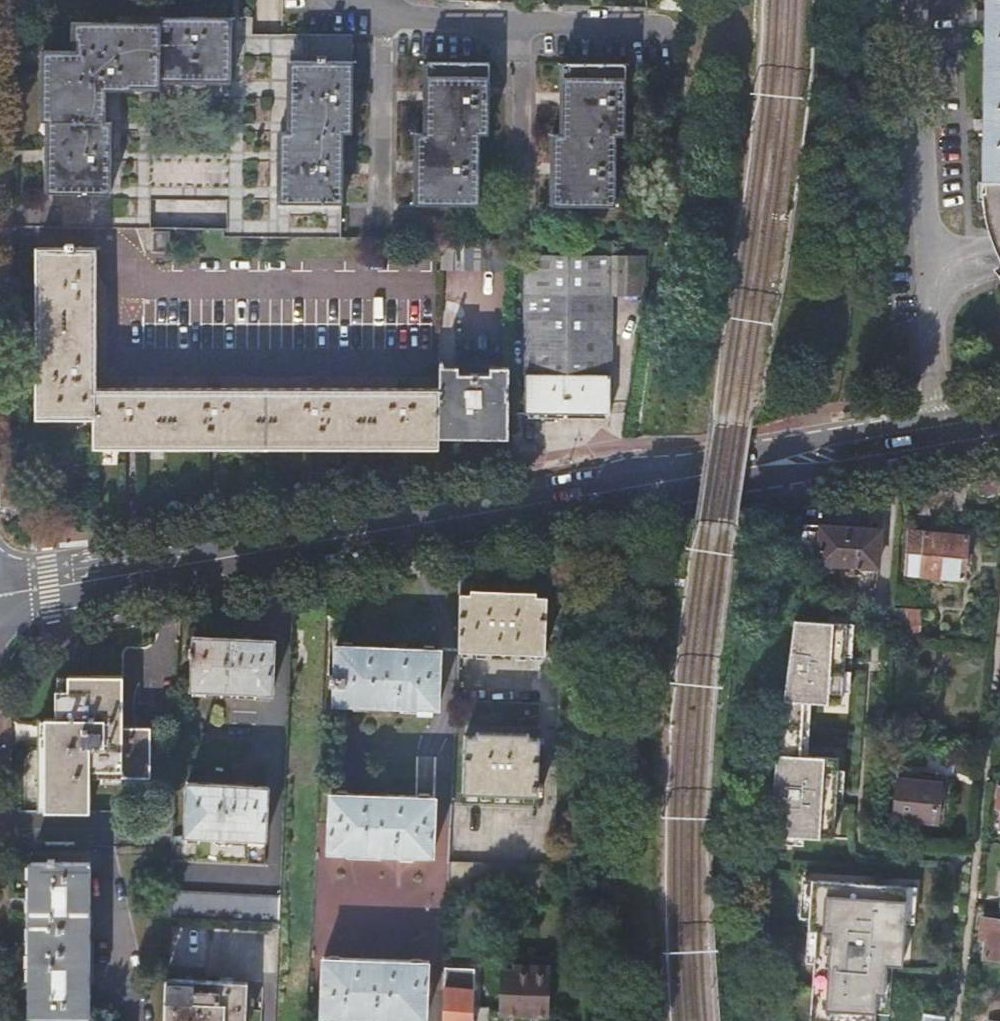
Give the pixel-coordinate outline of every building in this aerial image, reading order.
[(982,179),(999,179),(999,0),(984,0),(982,179)] [(189,17),(202,17),(201,1),(189,1),(189,17)] [(232,17),(202,17),(189,17),(160,17),(160,22),(72,23),(72,39),(77,39),(77,51),(43,51),(43,121),(49,121),(49,193),(110,193),(111,123),(105,122),(105,89),(131,89),(132,85),(161,85),(161,79),(231,80),(232,17)] [(280,131),(280,237),(342,238),(341,203),(344,203),(343,174),(344,161),(344,133),(354,133),(354,103),(354,91),(354,61),(353,62),(352,33),(305,34),(305,61),(289,61),(289,131),(280,131)] [(489,62),(427,61),(427,131),(418,132),(418,203),(480,204),(480,135),(489,134),(489,62)] [(562,133),(554,132),(554,204),(617,205),(617,135),(625,135),(626,62),(563,62),(562,133)] [(369,91),(354,91),(354,103),(369,104),(369,91)] [(344,161),(343,174),(359,174),(359,161),(344,161)] [(171,207),(171,195),(160,196),(161,224),(187,223),(186,207),(171,207)] [(973,195),(981,241),(988,255),(999,280),(999,197),(973,195)] [(169,230),(153,230),(152,250),(169,250),(169,230)] [(441,268),(511,269),(511,239),(441,239),(441,268)] [(612,256),(613,241),(527,240),(525,412),(611,413),(612,296),(612,256)] [(438,447),(438,437),(439,389),(95,387),(95,246),(74,246),(74,242),(66,242),(65,246),(37,246),(37,416),(94,416),(94,446),(438,447)] [(644,256),(612,256),(612,296),(643,297),(644,256)] [(438,437),(509,438),(510,367),(444,366),(444,361),(440,361),(439,389),(438,437)] [(819,563),(879,568),(882,531),(822,526),(819,563)] [(913,530),(909,572),(966,578),(970,537),(913,530)] [(547,595),(460,591),(458,649),(544,653),(547,595)] [(893,607),(891,637),(920,639),(922,609),(893,607)] [(845,622),(795,619),(786,679),(784,679),(778,731),(780,732),(776,767),(775,767),(772,795),(773,796),(769,834),(802,836),(832,838),(834,802),(836,769),(837,757),(806,755),(798,755),(802,700),(810,701),(840,703),(841,691),(845,622)] [(848,691),(852,622),(845,622),(841,691),(848,691)] [(194,636),(192,688),(272,692),(275,639),(194,636)] [(337,643),(334,704),(337,704),(337,702),(436,706),(436,707),(439,708),(441,647),(438,647),(438,648),(339,644),(339,643),(337,643)] [(57,718),(46,718),(45,812),(92,812),(92,777),(151,777),(151,727),(123,726),(123,676),(68,676),(69,691),(57,691),(57,718)] [(806,755),(810,701),(802,700),(798,755),(806,755)] [(465,736),(462,792),(537,795),(539,738),(465,736)] [(841,802),(843,770),(836,769),(834,802),(841,802)] [(897,780),(894,818),(936,822),(940,784),(897,780)] [(185,833),(173,832),(172,848),(172,860),(265,864),(268,786),(187,782),(185,833)] [(318,823),(315,891),(313,937),(313,941),(311,991),(323,992),(322,1019),(325,1019),(325,1017),(423,1020),(426,1020),(427,995),(444,995),(445,988),(447,920),(449,893),(450,863),(451,847),(452,827),(435,827),(436,795),(433,795),(433,797),(334,794),(334,793),(331,793),(330,823),(318,823)] [(802,838),(769,836),(769,843),(802,845),(802,838)] [(48,861),(29,861),(30,1015),(91,1016),(91,862),(56,862),(56,858),(48,858),(48,861)] [(530,865),(450,863),(449,893),(503,894),(529,895),(554,896),(555,866),(530,865)] [(808,917),(811,880),(802,879),(799,916),(808,917)] [(811,880),(808,917),(807,931),(815,931),(813,963),(810,1020),(875,1020),(875,1013),(876,994),(884,994),(886,965),(892,965),(902,965),(904,922),(907,886),(811,880)] [(907,886),(904,922),(914,923),(916,886),(907,886)] [(170,892),(169,920),(279,925),(281,897),(170,892)] [(983,917),(981,933),(986,934),(983,957),(999,960),(999,920),(983,917)] [(815,931),(807,931),(805,962),(813,963),(815,931)] [(514,954),(514,964),(528,965),(528,955),(514,954)] [(551,966),(551,955),(528,955),(528,965),(551,966)] [(514,964),(500,964),(498,1015),(527,1016),(528,965),(514,964)] [(528,965),(527,1016),(549,1016),(550,987),(551,966),(528,965)] [(876,994),(875,1013),(889,1014),(892,965),(886,965),(884,994),(876,994)] [(166,980),(165,1020),(247,1020),(248,984),(166,980)] [(444,995),(443,1020),(488,1020),(489,1007),(474,1007),(475,982),(454,981),(454,988),(445,988),(444,995)]
